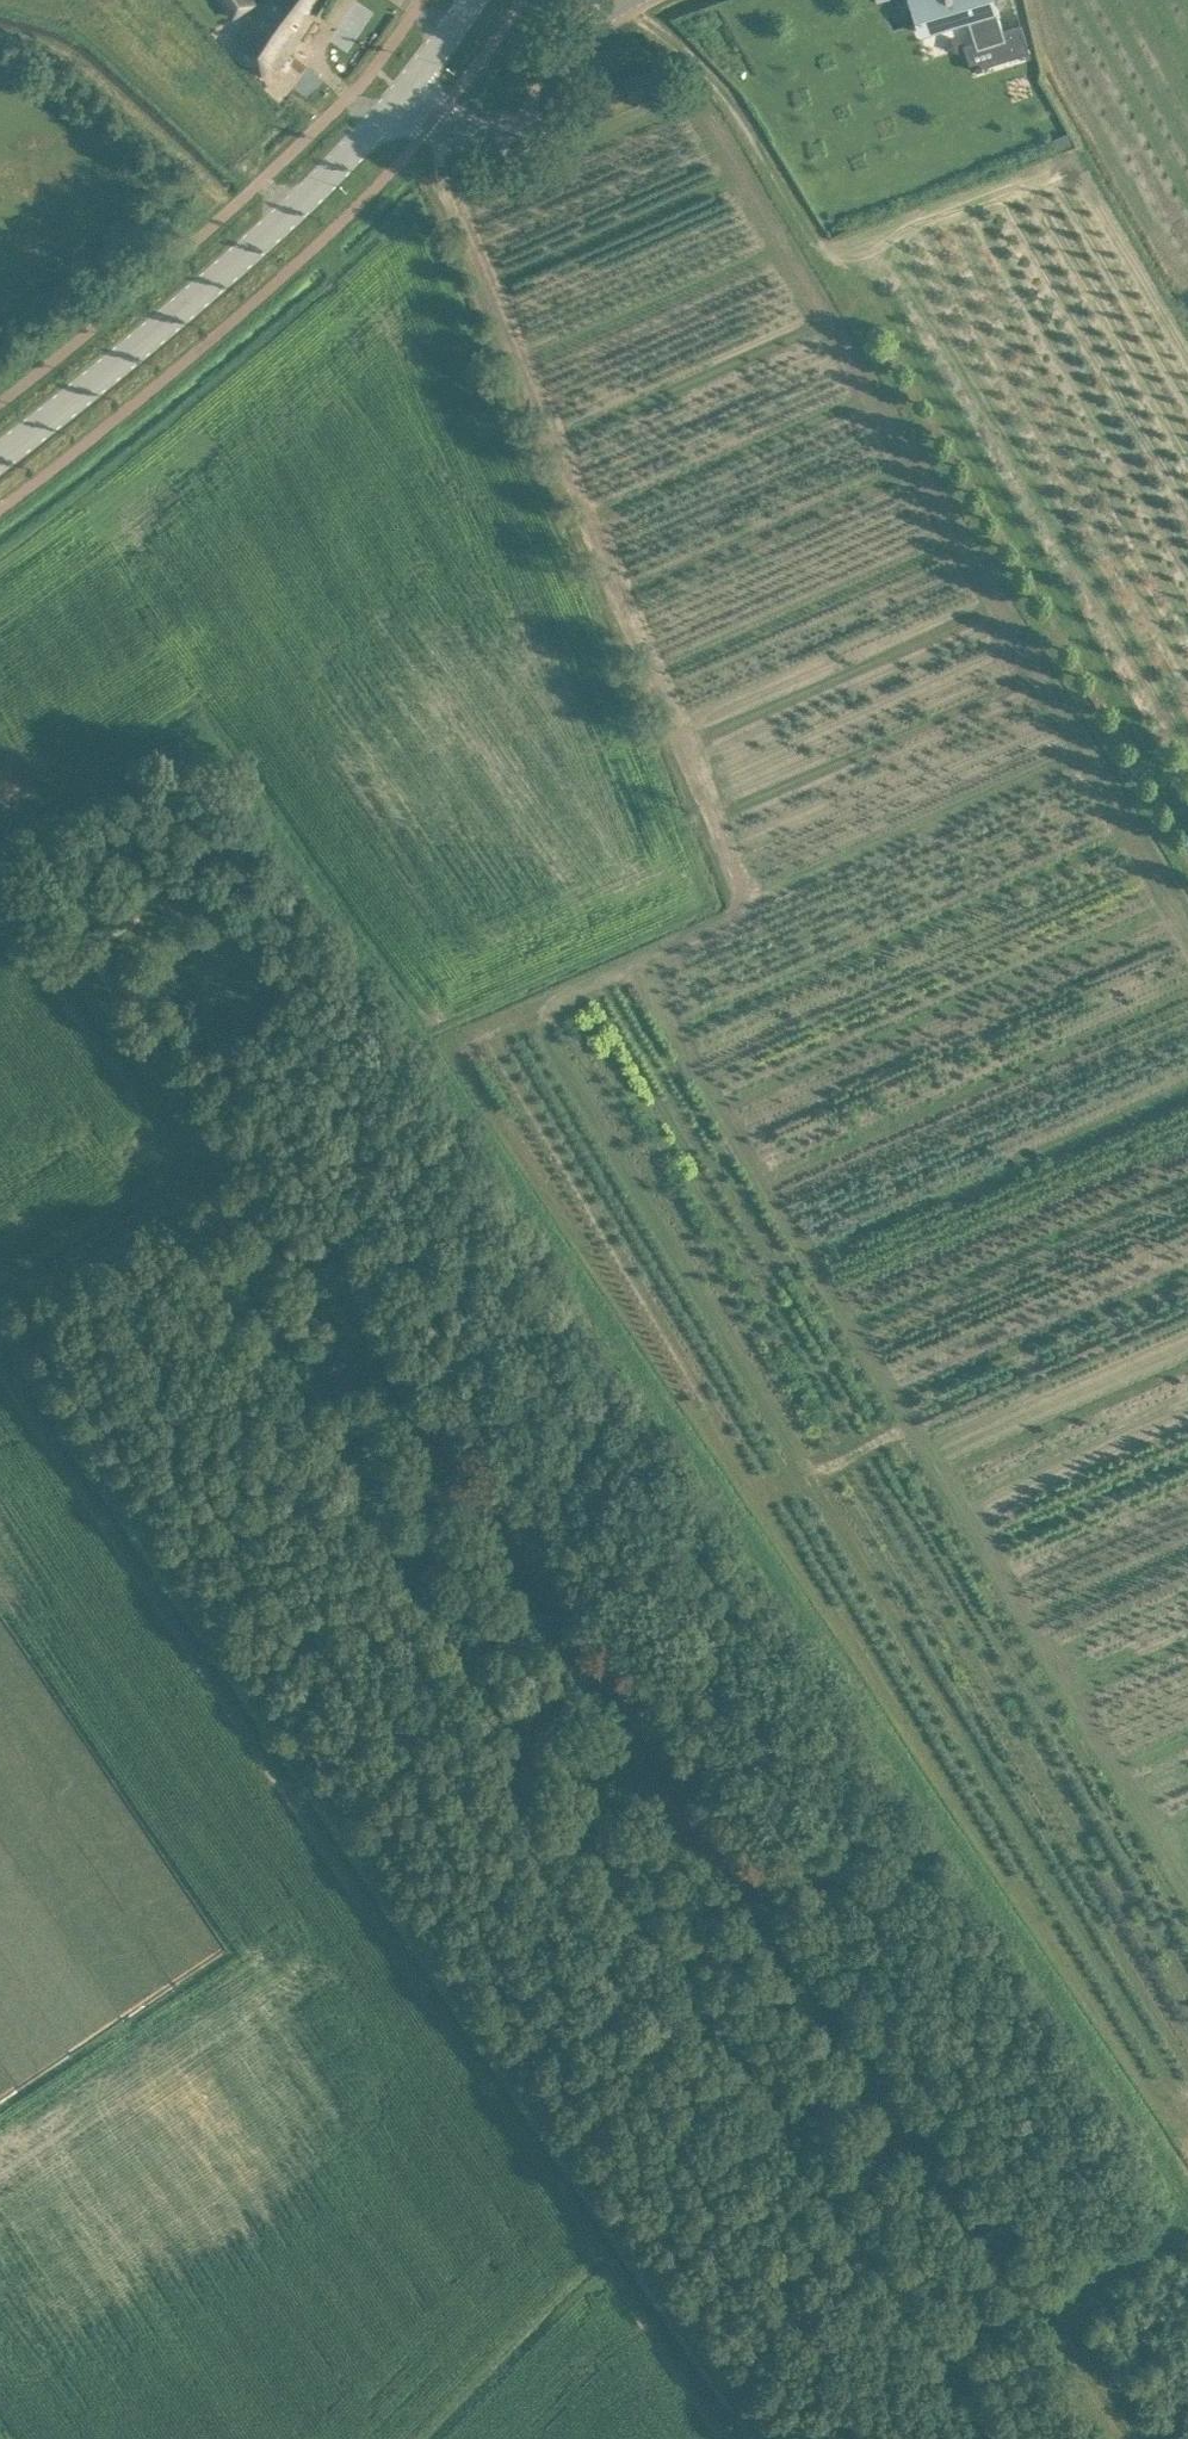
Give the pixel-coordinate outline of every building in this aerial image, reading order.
[(251,6),(247,0),(217,0),(229,20),(251,6)] [(271,77),(323,0),(262,0),(233,43),(262,70),(271,77)] [(917,5),(912,6),(919,25),(922,24),(925,33),(960,22),(960,21),(968,19),(974,38),(976,43),(977,45),(978,47),(994,42),(997,54),(998,54),(1000,58),(999,59),(1000,60),(1016,55),(1015,54),(1020,53),(1020,54),(1030,51),(1029,47),(1021,24),(1003,30),(994,0),(915,0),(917,5)] [(1067,132),(1056,137),(1060,148),(1072,143),(1067,132)]
